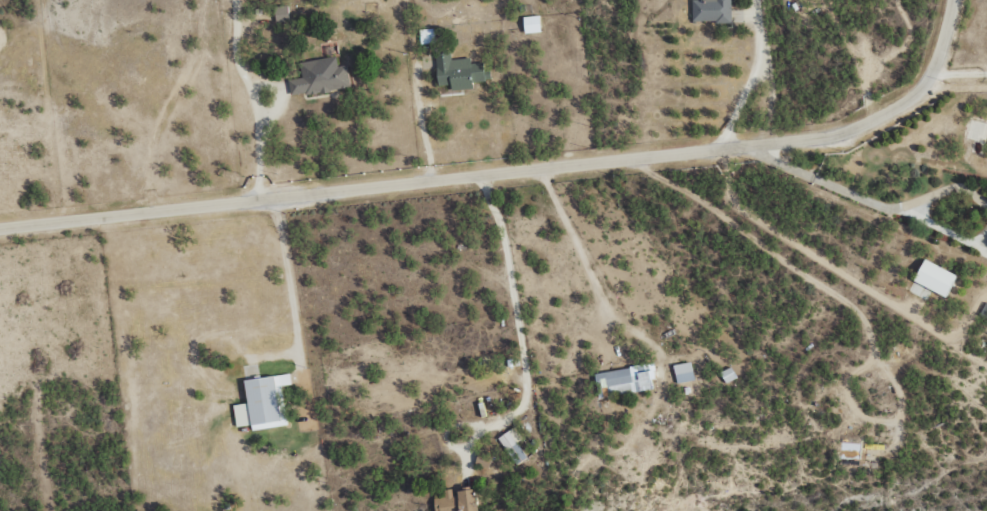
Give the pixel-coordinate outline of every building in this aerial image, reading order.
[(692,22),(731,21),(731,0),(703,0),(692,0),(692,22)] [(275,22),(289,21),(289,5),(274,6),(275,22)] [(523,17),(525,33),(541,32),(539,15),(523,17)] [(436,54),(438,86),(451,85),(451,90),(474,89),(473,81),(491,80),(490,70),(484,71),(483,62),(470,63),(470,58),(450,59),(450,53),(436,54)] [(351,86),(346,65),(337,66),(335,56),(299,63),(302,77),(288,80),(291,98),(351,86)] [(931,291),(945,297),(956,275),(924,259),(909,292),(927,300),(931,291)] [(673,366),(677,384),(695,380),(691,362),(673,366)] [(598,397),(628,393),(651,389),(648,365),(594,373),(598,397)] [(726,383),(737,377),(731,367),(720,373),(726,383)] [(285,426),(280,387),(291,385),(290,374),(244,380),(247,404),(233,405),(236,427),(251,425),(252,430),(285,426)] [(527,458),(516,442),(521,438),(513,428),(498,438),(517,465),(527,458)] [(474,465),(489,469),(493,457),(478,452),(474,465)] [(476,489),(452,492),(452,489),(444,490),(444,497),(434,498),(436,510),(479,510),(476,489)]
